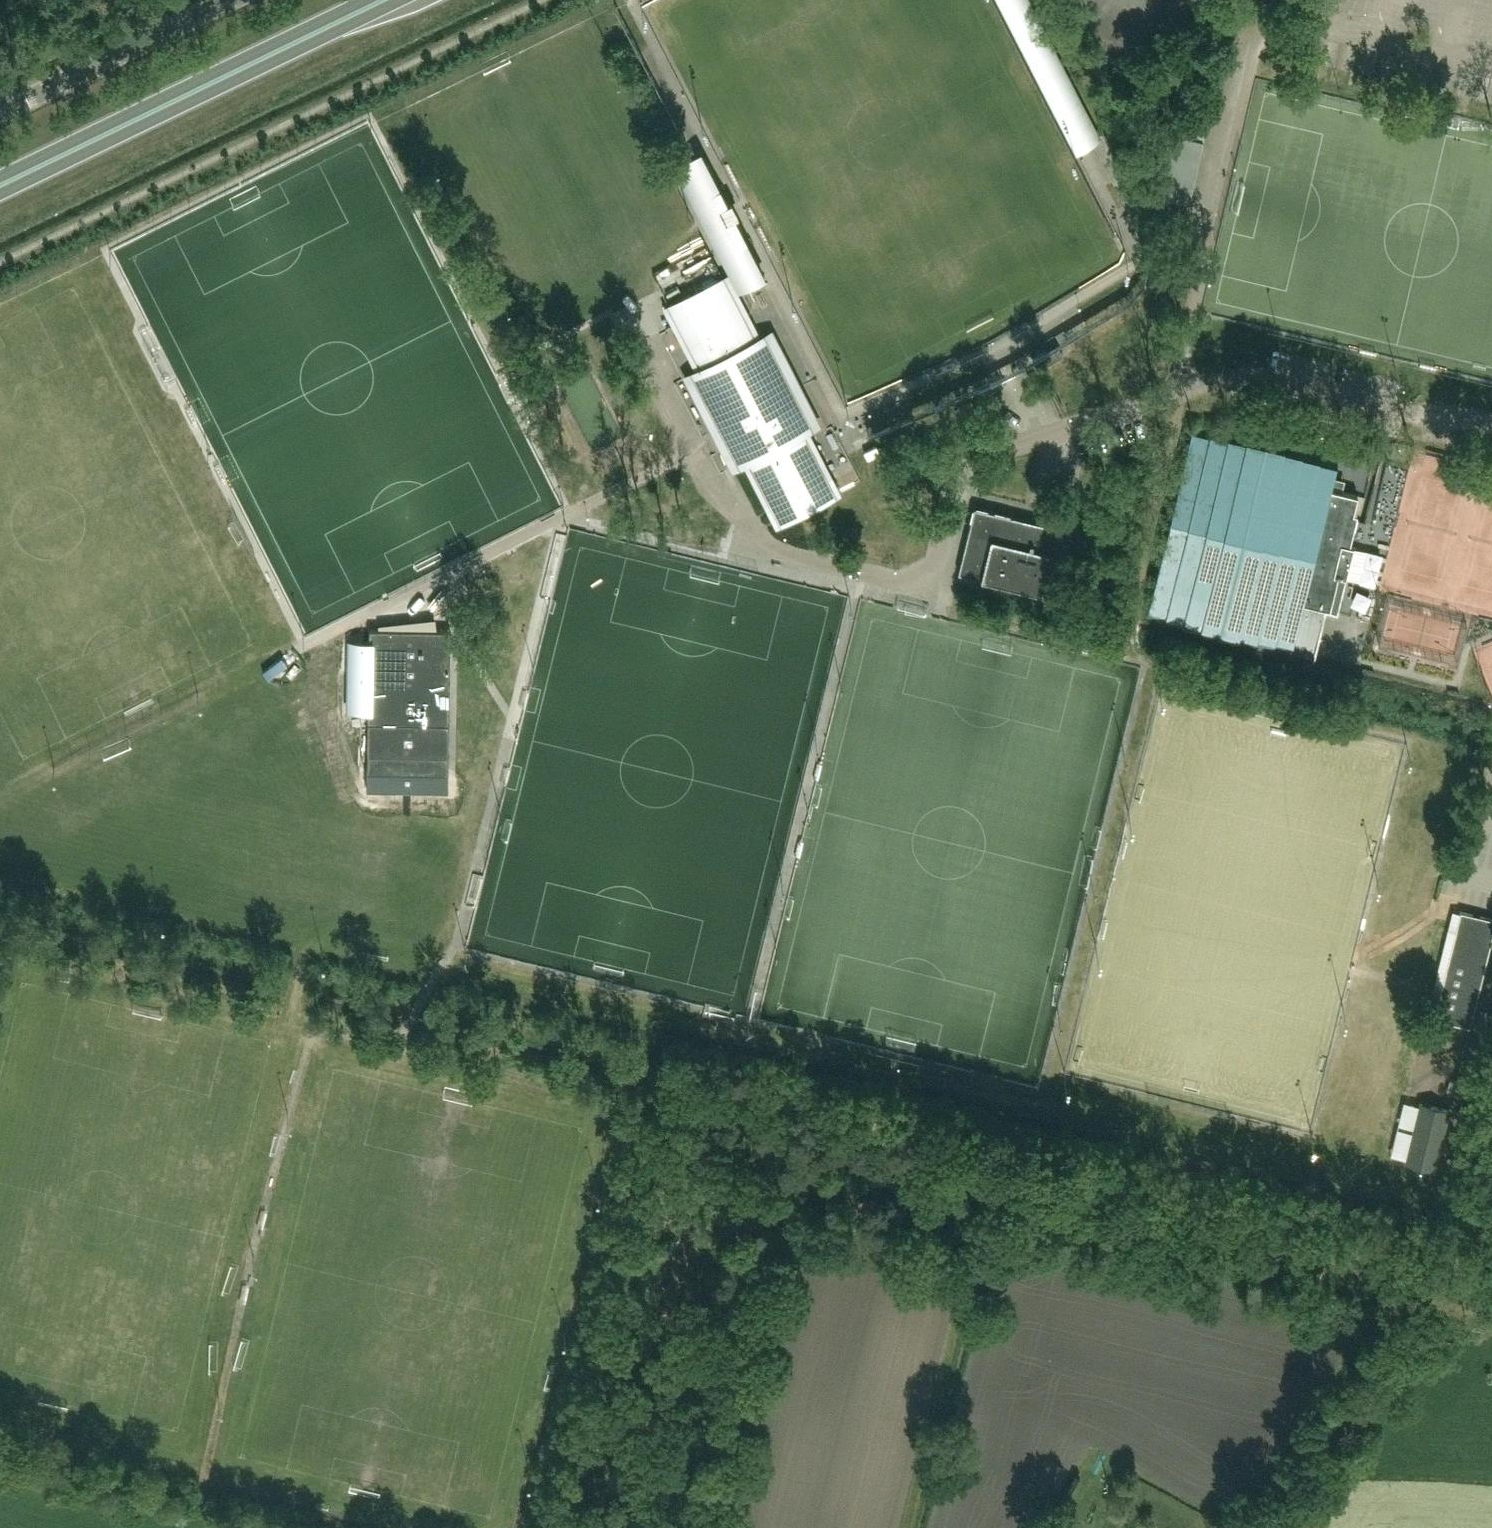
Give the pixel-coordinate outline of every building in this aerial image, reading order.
[(1028,0),(999,0),(1075,151),(1099,138),(1028,0)] [(1154,195),(1190,203),(1190,202),(1189,202),(1201,150),(1203,142),(1204,142),(1204,141),(1168,133),(1168,134),(1169,134),(1155,194),(1154,194),(1154,195)] [(764,277),(702,154),(678,166),(741,289),(764,277)] [(1162,243),(1165,229),(1155,227),(1152,241),(1162,243)] [(724,278),(668,306),(701,369),(693,373),(739,463),(747,458),(780,521),(834,493),(802,430),(811,425),(765,336),(756,340),(724,278)] [(1038,381),(1035,375),(1029,378),(1032,384),(1038,381)] [(1002,399),(999,393),(994,397),(997,402),(1002,399)] [(1356,495),(1339,491),(1340,489),(1335,480),(1332,479),(1338,456),(1320,452),(1320,450),(1302,446),(1303,444),(1285,440),(1285,439),(1248,430),(1247,431),(1229,427),(1229,428),(1211,424),(1211,426),(1193,422),(1147,615),(1165,619),(1164,621),(1182,625),(1182,627),(1200,631),(1200,632),(1236,641),(1236,640),(1254,645),(1255,643),(1272,647),(1273,646),(1290,650),(1290,653),(1313,658),(1313,660),(1314,660),(1315,656),(1326,611),(1337,613),(1345,578),(1346,576),(1353,546),(1353,545),(1350,544),(1353,529),(1349,528),(1353,514),(1357,495),(1356,495)] [(1363,521),(1362,521),(1355,519),(1356,514),(1359,514),(1363,497),(1356,495),(1328,611),(1337,613),(1371,621),(1407,469),(1385,464),(1370,523),(1363,521)] [(974,507),(958,573),(981,579),(1061,598),(1072,556),(1065,554),(1071,530),(1034,521),(974,507)] [(448,774),(449,724),(451,630),(369,629),(368,723),(367,772),(448,774)] [(1469,1025),(1491,930),(1491,919),(1460,911),(1434,1018),(1469,1026),(1469,1025)] [(1435,1167),(1446,1123),(1449,1109),(1420,1102),(1406,1160),(1435,1167)]
